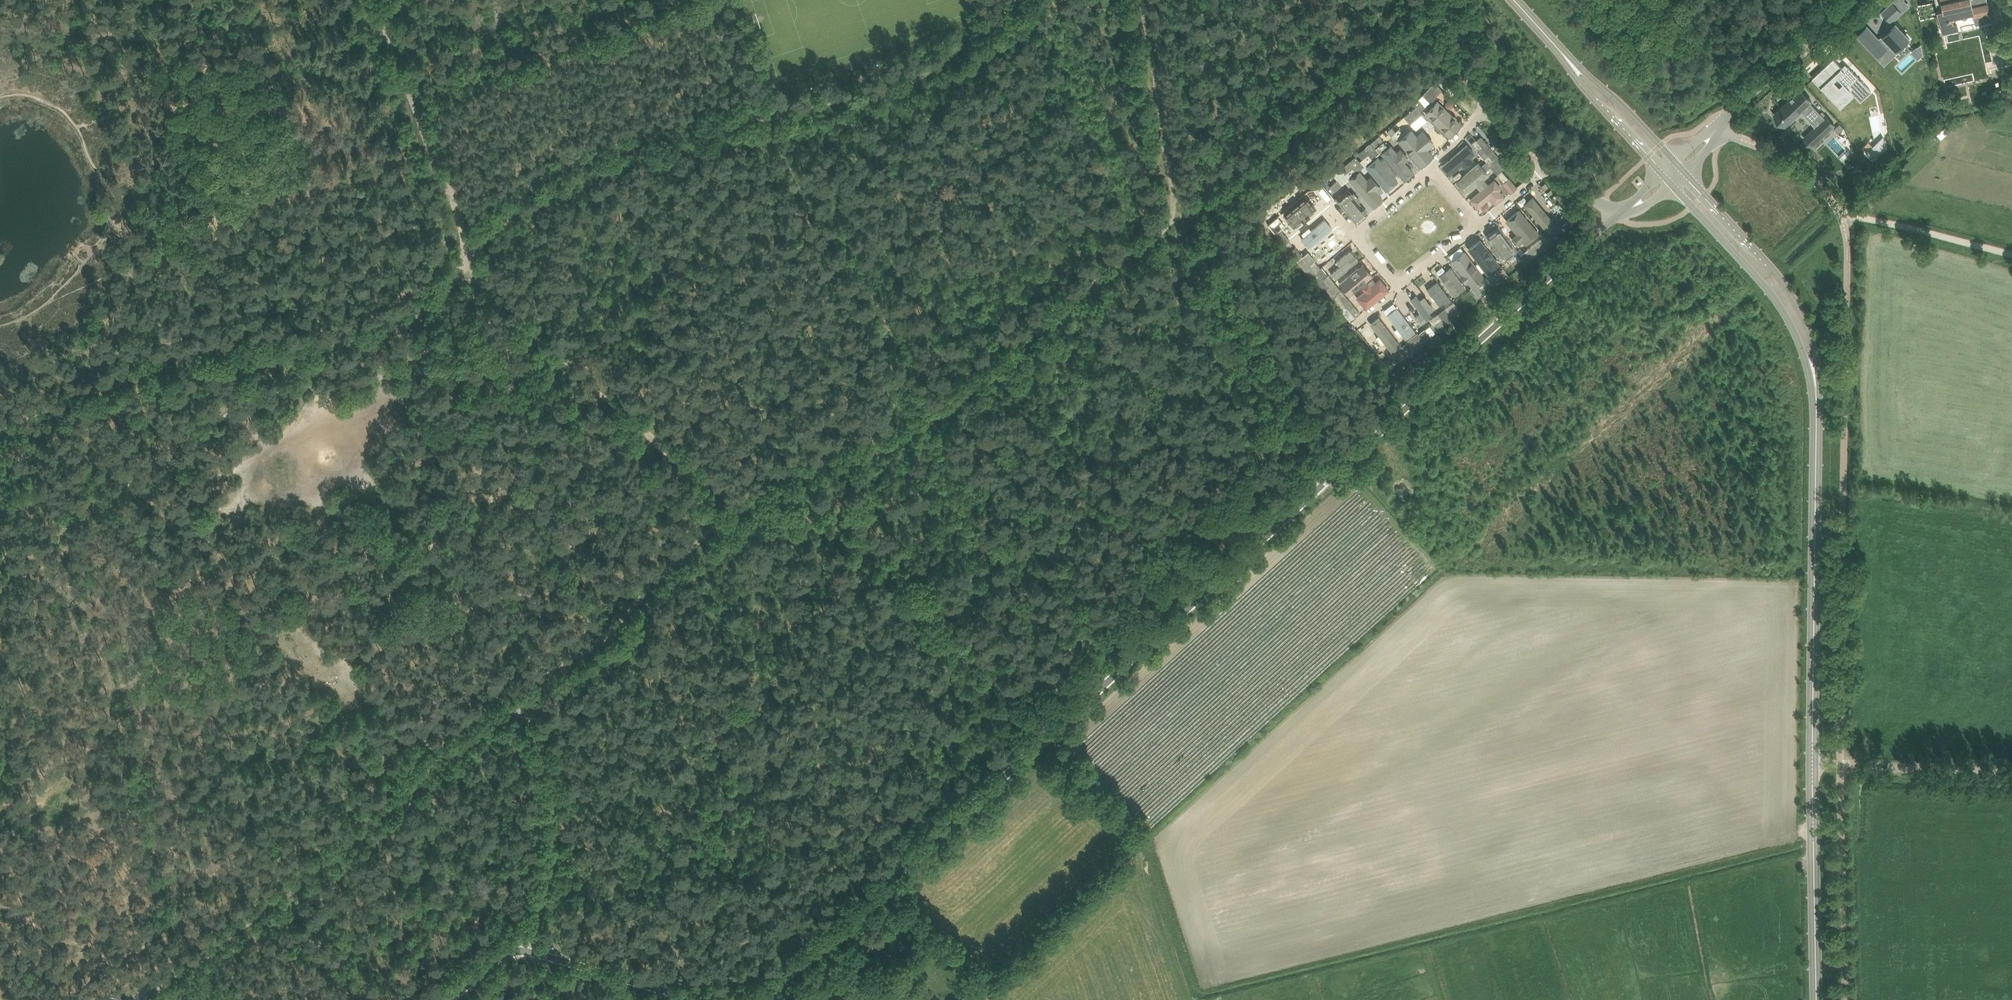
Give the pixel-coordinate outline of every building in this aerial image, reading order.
[(1893,3),(1893,4),(1901,12),(1908,6),(1902,0),(1896,0),(1893,3)] [(1936,2),(1943,1),(1945,9),(1938,10),(1939,17),(1941,24),(1942,29),(1951,27),(1956,20),(1956,16),(1959,15),(1963,18),(1968,17),(1970,13),(1974,15),(1976,25),(1992,22),(1987,0),(1933,0),(1936,2)] [(1867,27),(1859,35),(1878,56),(1886,48),(1891,53),(1895,49),(1901,55),(1901,54),(1898,50),(1910,39),(1896,25),(1880,40),(1867,27)] [(1922,44),(1915,50),(1923,58),(1921,56),(1924,53),(1922,44)] [(1872,91),(1849,67),(1845,70),(1843,68),(1834,58),(1813,78),(1822,88),(1823,86),(1837,101),(1850,89),(1861,101),(1872,91)] [(1442,89),(1435,81),(1423,95),(1430,102),(1442,89)] [(1791,98),(1775,114),(1780,110),(1784,114),(1783,115),(1785,117),(1786,116),(1790,120),(1790,121),(1801,111),(1816,127),(1805,137),(1813,145),(1835,125),(1827,116),(1825,118),(1811,102),(1812,101),(1801,89),(1794,96),(1791,98)] [(1415,104),(1421,111),(1426,106),(1420,100),(1415,104)] [(1460,127),(1436,103),(1423,115),(1447,139),(1460,127)] [(1416,106),(1404,117),(1410,124),(1422,114),(1416,106)] [(1841,123),(1835,129),(1839,133),(1845,128),(1841,123)] [(1403,133),(1395,124),(1387,131),(1395,140),(1403,133)] [(1427,151),(1433,146),(1422,132),(1415,138),(1410,132),(1397,143),(1419,169),(1433,158),(1427,151)] [(1372,143),(1380,153),(1388,146),(1380,136),(1372,143)] [(1487,152),(1494,147),(1486,137),(1479,143),(1487,152)] [(1884,137),(1867,153),(1873,160),(1886,148),(1884,137)] [(1487,153),(1477,141),(1476,139),(1471,143),(1482,157),(1487,153)] [(1372,143),(1364,149),(1372,159),(1380,153),(1372,143)] [(1402,183),(1414,173),(1391,146),(1380,155),(1402,183)] [(1364,149),(1356,156),(1364,166),(1372,159),(1364,149)] [(1446,167),(1453,174),(1474,157),(1467,149),(1446,167)] [(1493,150),(1489,155),(1484,159),(1491,167),(1497,174),(1502,170),(1506,166),(1493,150)] [(1349,178),(1364,166),(1356,156),(1342,168),(1347,173),(1345,174),(1349,178)] [(1386,192),(1398,183),(1379,159),(1368,168),(1386,192)] [(1464,197),(1489,176),(1478,163),(1453,185),(1464,197)] [(1508,178),(1502,170),(1497,174),(1504,182),(1508,178)] [(1342,185),(1333,175),(1326,182),(1334,192),(1342,185)] [(1356,186),(1375,207),(1385,197),(1366,176),(1356,186)] [(1516,188),(1508,178),(1502,183),(1510,193),(1516,188)] [(1486,214),(1507,195),(1494,179),(1467,201),(1478,214),(1479,215),(1480,215),(1482,216),(1483,216),(1485,215),(1486,214)] [(1336,200),(1357,224),(1368,214),(1347,191),(1336,200)] [(1285,225),(1310,204),(1305,197),(1279,218),(1285,225)] [(1519,208),(1538,233),(1547,227),(1528,201),(1519,208)] [(1536,234),(1516,213),(1505,222),(1526,244),(1536,234)] [(1576,222),(1571,217),(1563,224),(1568,228),(1576,222)] [(1301,240),(1310,250),(1332,230),(1323,220),(1301,240)] [(1280,229),(1275,233),(1284,244),(1289,240),(1280,229)] [(1513,250),(1498,231),(1489,238),(1504,257),(1513,250)] [(1487,271),(1500,260),(1480,238),(1468,248),(1487,271)] [(1550,242),(1546,238),(1522,256),(1521,256),(1526,263),(1526,262),(1549,245),(1550,242)] [(1324,266),(1342,250),(1334,240),(1316,256),(1324,266)] [(1295,247),(1290,251),(1297,260),(1302,256),(1295,247)] [(1355,262),(1347,252),(1328,269),(1337,279),(1355,262)] [(1471,285),(1480,277),(1460,253),(1450,261),(1471,285)] [(1513,264),(1521,258),(1518,253),(1509,259),(1513,264)] [(1309,264),(1316,272),(1317,271),(1320,268),(1314,261),(1309,264)] [(1497,276),(1505,270),(1501,265),(1493,271),(1497,276)] [(1327,276),(1320,268),(1317,271),(1323,279),(1330,286),(1334,283),(1328,275),(1327,276)] [(1342,287),(1351,296),(1370,277),(1361,268),(1342,287)] [(1465,289),(1450,269),(1442,275),(1457,295),(1465,289)] [(1378,276),(1354,299),(1365,310),(1389,288),(1378,276)] [(1493,287),(1491,285),(1486,277),(1478,283),(1470,289),(1474,294),(1477,299),(1493,287)] [(1347,298),(1334,283),(1330,286),(1343,302),(1347,298)] [(1441,304),(1447,299),(1435,284),(1428,289),(1441,304)] [(1465,300),(1474,294),(1470,289),(1462,296),(1465,300)] [(1410,300),(1425,317),(1433,310),(1417,293),(1410,300)] [(1360,313),(1347,298),(1343,302),(1355,317),(1360,313)] [(1445,308),(1449,313),(1451,311),(1455,316),(1461,311),(1457,307),(1458,306),(1454,301),(1445,308)] [(1415,332),(1396,308),(1386,316),(1405,340),(1415,332)] [(1432,324),(1430,325),(1435,332),(1446,324),(1438,313),(1429,320),(1432,324)] [(1390,352),(1400,345),(1377,316),(1368,323),(1390,352)] [(1407,342),(1402,346),(1409,355),(1414,351),(1425,342),(1418,334),(1407,342)] [(1398,351),(1384,363),(1389,370),(1409,355),(1402,346),(1397,350),(1398,351)]
